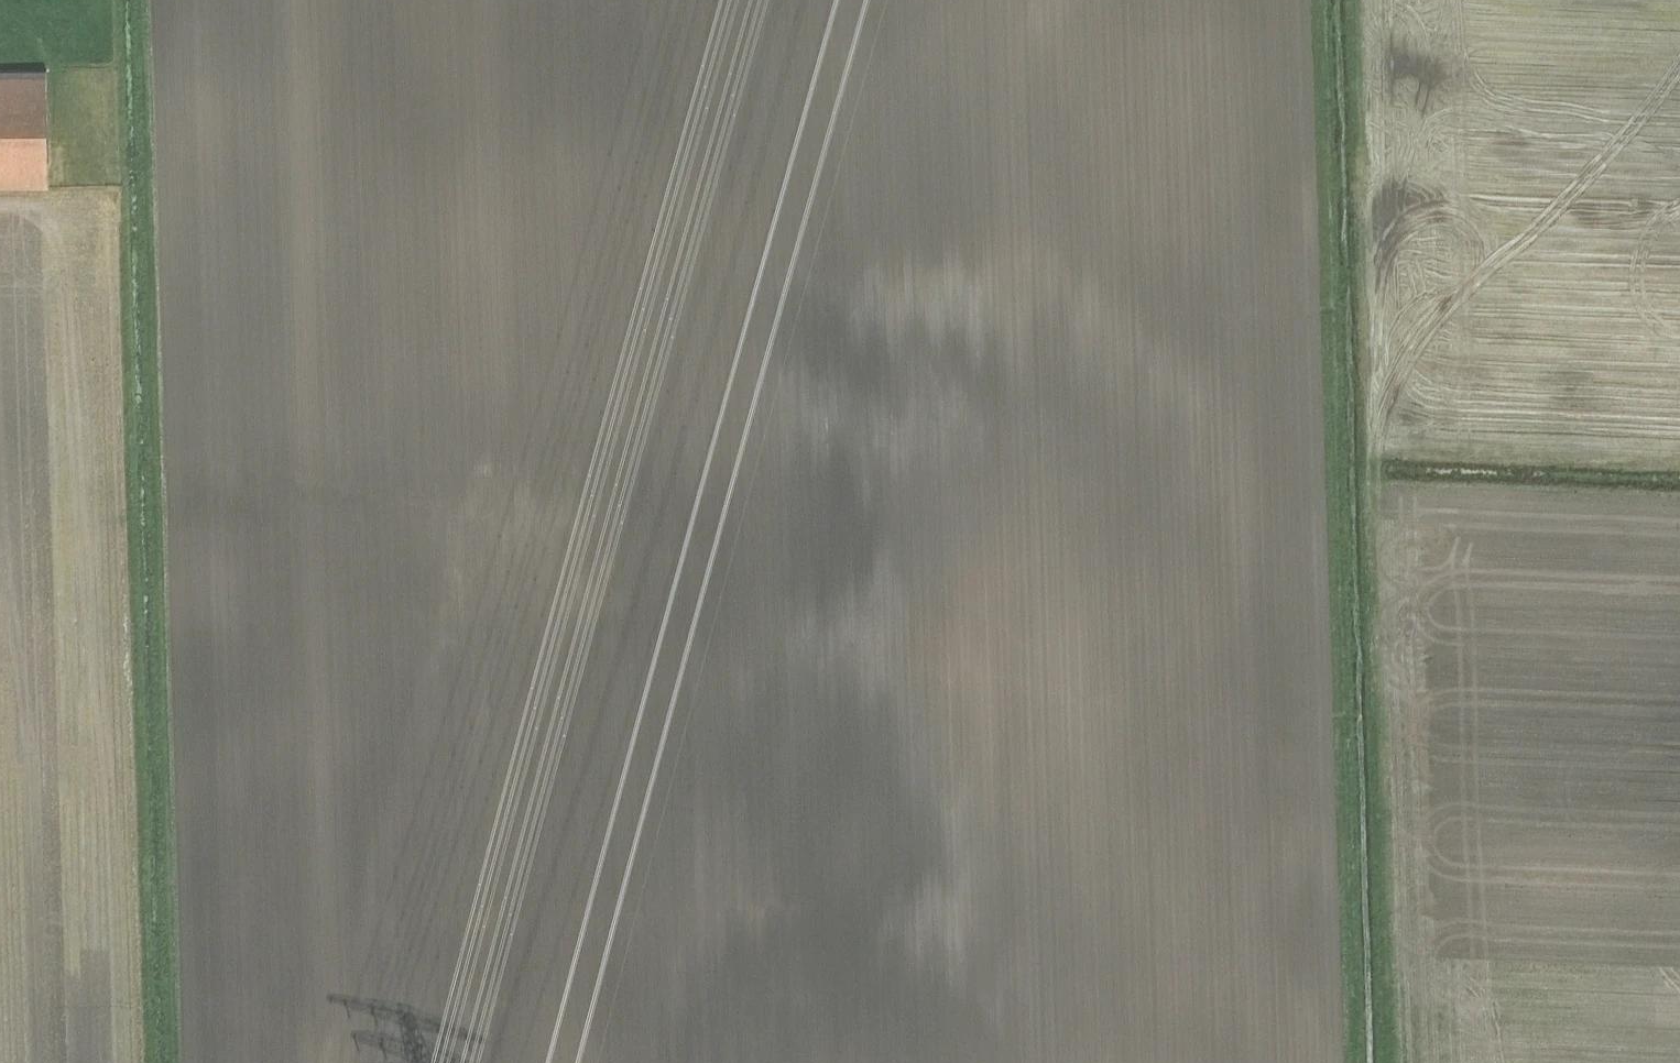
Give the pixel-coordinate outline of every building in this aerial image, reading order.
[(45,184),(45,69),(0,69),(0,184),(45,184)]
